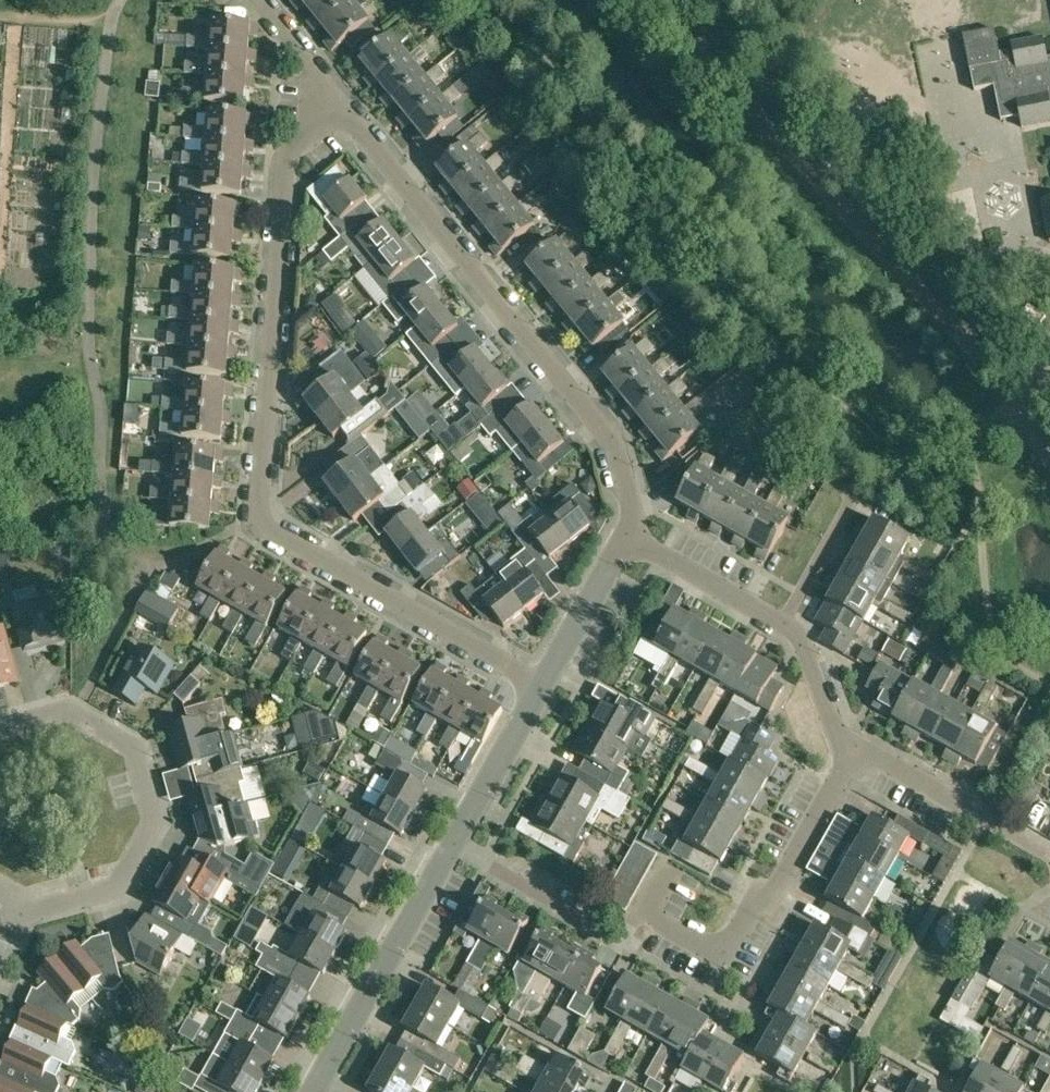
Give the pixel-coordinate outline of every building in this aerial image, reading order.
[(292,2),(299,11),(305,6),(312,0),(295,0),(292,2)] [(305,6),(315,18),(308,23),(315,31),(322,26),(352,1),(351,0),(312,0),(305,6)] [(352,1),(322,26),(331,38),(325,43),(332,51),(338,46),(369,22),(359,10),(371,0),(352,0),(352,1)] [(209,49),(248,52),(249,37),(258,38),(258,27),(250,26),(211,22),(210,38),(188,37),(187,47),(209,49)] [(378,83),(408,57),(399,46),(412,36),(404,26),(391,37),(361,62),(371,74),(365,79),(372,88),(378,83)] [(1048,59),(1044,38),(1012,45),(1013,52),(1000,54),(995,30),(963,37),(970,71),(971,71),(975,91),(995,87),(1002,121),(1021,117),(1023,128),(1049,123),(1049,59),(1048,59)] [(421,47),(408,57),(378,83),(388,94),(381,100),(388,108),(395,103),(424,78),(416,67),(429,56),(445,42),(438,33),(421,47)] [(256,53),(248,52),(209,49),(208,64),(186,62),(185,73),(207,75),(246,78),(247,63),(255,63),(256,53)] [(424,78),(395,103),(404,115),(398,120),(405,128),(411,123),(441,98),(432,87),(445,76),(438,67),(424,78)] [(246,78),(207,75),(206,90),(184,89),(183,100),(205,102),(244,105),(245,89),(253,90),(254,79),(246,78)] [(441,98),(411,123),(421,135),(414,140),(421,148),(428,143),(458,119),(449,107),(462,96),(454,87),(441,98)] [(206,140),(246,142),(247,127),(255,128),(256,117),(248,116),(209,113),(207,129),(185,127),(185,128),(180,128),(180,138),(206,140)] [(454,191),(484,165),(475,155),(488,144),(481,135),(478,137),(472,130),(461,139),(466,146),(437,170),(447,182),(441,187),(448,196),(454,191)] [(246,142),(206,140),(205,155),(180,153),(179,164),(204,166),(243,168),(245,153),(253,154),(254,143),(246,142)] [(497,155),(484,165),(454,191),(464,202),(457,208),(464,216),(471,211),(501,186),(492,175),(505,164),(497,155)] [(243,168),(204,166),(203,181),(181,179),(180,190),(241,195),(242,179),(250,180),(251,169),(243,168)] [(525,166),(501,186),(471,211),(480,223),(474,228),(481,236),(487,231),(517,206),(508,195),(532,175),(525,166)] [(557,174),(551,179),(557,186),(563,180),(557,174)] [(340,188),(332,178),(317,190),(325,200),(340,188)] [(340,239),(350,231),(342,221),(367,201),(350,180),(340,188),(325,200),(334,212),(325,219),(340,238),(340,239)] [(530,195),(517,206),(487,231),(497,243),(491,248),(498,257),(504,251),(534,227),(525,215),(538,204),(537,204),(541,201),(535,194),(532,197),(530,195)] [(195,230),(234,232),(235,217),(243,218),(244,207),(236,206),(197,203),(195,219),(173,217),(173,218),(167,218),(166,227),(195,230)] [(340,239),(340,238),(323,252),(332,263),(349,249),(365,269),(374,262),(400,241),(383,221),(358,241),(350,231),(340,239)] [(234,232),(195,230),(193,245),(171,243),(171,244),(165,243),(164,253),(231,259),(233,243),(241,244),(242,233),(234,232)] [(544,288),(574,262),(565,251),(578,241),(570,231),(557,242),(527,267),(537,279),(530,284),(538,293),(544,288)] [(374,262),(383,273),(374,280),(390,300),(411,282),(403,272),(416,262),(400,241),(374,262)] [(587,252),(574,262),(544,288),(553,299),(547,305),(554,313),(560,308),(590,283),(581,272),(594,261),(587,252)] [(194,294),(233,297),(234,282),(242,282),(243,271),(235,271),(196,267),(195,283),(173,281),(172,292),(194,294)] [(590,283),(560,308),(570,320),(564,325),(571,333),(577,328),(607,303),(598,292),(611,281),(603,272),(590,283)] [(411,282),(390,300),(383,305),(398,324),(408,317),(417,328),(442,307),(426,287),(420,292),(411,282)] [(620,292),(607,303),(577,328),(586,340),(580,345),(587,354),(593,348),(593,349),(624,324),(622,322),(636,312),(620,292)] [(241,297),(233,297),(194,294),(192,309),(170,308),(169,319),(192,320),(231,323),(232,308),(240,308),(241,297)] [(1028,305),(1021,316),(1038,327),(1045,316),(1028,305)] [(442,307),(417,328),(426,339),(416,346),(432,366),(456,346),(448,336),(458,328),(442,307)] [(231,323),(192,320),(190,335),(168,334),(167,345),(189,346),(228,349),(230,334),(238,335),(239,324),(231,323)] [(363,322),(352,331),(363,344),(374,335),(363,322)] [(620,395),(650,370),(641,359),(654,348),(647,339),(634,350),(603,374),(613,387),(607,392),(614,400),(620,395)] [(228,349),(189,346),(188,362),(166,360),(165,371),(187,373),(226,376),(228,360),(236,361),(237,350),(228,349)] [(456,346),(432,366),(448,385),(457,378),(466,389),(491,368),(475,348),(465,356),(456,346)] [(319,419),(350,396),(335,377),(351,365),(341,353),(321,369),(330,381),(304,400),(319,419)] [(650,370),(620,395),(630,407),(624,412),(631,421),(637,416),(667,390),(658,379),(671,369),(663,359),(650,370)] [(380,372),(371,360),(361,368),(370,379),(380,372)] [(491,368),(466,389),(475,400),(466,407),(471,414),(457,425),(463,432),(446,446),(451,451),(482,427),(491,419),(510,404),(501,394),(508,389),(491,368)] [(680,380),(667,390),(637,416),(647,427),(640,433),(647,441),(653,436),(683,410),(674,400),(687,389),(680,380)] [(184,411),(223,413),(224,398),(233,399),(234,388),(225,387),(186,384),(185,400),(163,398),(162,409),(184,411)] [(360,387),(350,396),(319,419),(334,438),(359,419),(368,430),(389,415),(378,400),(373,404),(360,387)] [(491,419),(482,427),(490,438),(497,432),(504,440),(513,433),(522,444),(547,424),(531,403),(525,408),(517,398),(510,404),(491,419)] [(683,410),(653,436),(663,447),(657,453),(664,461),(700,431),(691,420),(704,409),(696,400),(683,410)] [(413,412),(407,404),(397,411),(404,419),(413,412)] [(223,413),(184,411),(183,426),(161,424),(160,435),(182,437),(221,440),(222,424),(231,425),(231,414),(223,413)] [(428,421),(436,430),(445,422),(437,413),(428,421)] [(547,424),(522,444),(513,451),(534,478),(526,484),(533,493),(542,485),(538,481),(562,461),(554,452),(564,444),(547,424)] [(339,502),(385,467),(371,448),(361,436),(341,452),(350,464),(325,483),(339,502)] [(445,460),(445,455),(438,446),(427,455),(436,467),(445,460)] [(175,475),(214,477),(215,462),(223,463),(224,452),(216,451),(177,448),(175,464),(153,462),(153,463),(136,462),(135,471),(175,475)] [(701,515),(719,481),(707,474),(715,459),(705,453),(696,468),(677,502),(691,510),(687,517),(697,523),(701,515)] [(728,466),(719,481),(701,515),(714,523),(710,530),(720,535),(724,528),(742,494),(730,487),(738,472),(728,466)] [(394,479),(385,467),(339,502),(354,521),(379,502),(388,513),(409,497),(400,485),(395,489),(390,483),(394,479)] [(214,477),(175,475),(173,490),(151,488),(150,499),(172,501),(211,503),(213,488),(221,489),(222,478),(214,477)] [(750,479),(742,494),(724,528),(737,536),(733,543),(742,548),(746,541),(765,507),(752,500),(761,485),(750,479)] [(478,491),(471,482),(463,488),(470,497),(478,491)] [(550,517),(570,543),(591,527),(586,520),(596,512),(581,494),(573,484),(554,499),(561,509),(550,517)] [(402,553),(427,533),(418,522),(428,514),(421,506),(433,497),(424,485),(412,495),(403,503),(411,513),(385,532),(402,553)] [(765,507),(746,541),(760,549),(756,556),(765,561),(769,554),(788,520),(775,513),(783,498),(773,492),(765,507)] [(491,513),(480,500),(468,510),(479,523),(491,513)] [(211,503),(172,501),(171,516),(149,514),(148,525),(209,530),(211,514),(219,515),(220,504),(211,503)] [(570,543),(550,517),(539,526),(532,517),(512,532),(527,552),(535,562),(546,554),(550,559),(570,543)] [(913,575),(919,566),(901,555),(910,539),(874,519),(866,533),(857,528),(853,535),(902,563),(900,567),(913,575)] [(436,526),(427,533),(402,553),(418,574),(443,554),(451,564),(460,556),(436,526)] [(902,563),(853,535),(850,542),(858,547),(851,560),(886,581),(895,565),(900,567),(902,563)] [(221,602),(240,568),(226,560),(230,553),(221,548),(217,555),(198,589),(212,597),(201,616),(210,621),(221,602)] [(527,552),(497,576),(524,611),(545,595),(525,570),(535,562),(527,552)] [(12,584),(4,554),(0,555),(0,587),(12,584)] [(240,568),(221,602),(234,609),(223,629),(225,630),(222,635),(229,639),(232,634),(233,634),(244,615),(262,580),(249,573),(253,566),(244,560),(240,568)] [(834,569),(830,576),(879,604),(877,608),(890,616),(896,607),(877,596),(886,581),(851,560),(843,574),(834,569)] [(933,574),(919,566),(913,575),(927,583),(933,574)] [(262,580),(244,615),(257,622),(246,641),(256,647),(267,628),(286,594),(272,586),(276,579),(266,573),(262,580)] [(524,611),(497,576),(476,592),(471,585),(461,593),(474,610),(484,602),(504,627),(524,611)] [(879,604),(830,576),(826,583),(835,588),(828,601),(863,622),(872,606),(877,608),(879,604)] [(442,593),(440,582),(430,583),(432,595),(442,593)] [(302,642),(321,608),(308,601),(312,594),(302,588),(298,595),(279,629),(293,637),(282,656),(291,662),(302,642)] [(136,610),(168,629),(179,610),(154,596),(147,591),(137,609),(136,610)] [(25,648),(63,638),(56,613),(60,611),(55,595),(39,599),(40,604),(15,611),(25,648)] [(321,608),(302,642),(315,650),(304,669),(314,675),(325,655),(344,621),(331,614),(335,607),(325,601),(321,608)] [(863,622),(828,601),(816,623),(827,629),(820,642),(844,655),(863,622)] [(896,607),(890,616),(904,624),(910,614),(896,607)] [(672,662),(700,613),(693,609),(688,618),(674,610),(654,646),(670,655),(668,660),(672,662)] [(672,662),(668,660),(660,673),(669,679),(680,660),(695,669),(715,634),(702,626),(707,617),(700,613),(672,662)] [(348,614),(344,621),(325,655),(338,663),(327,682),(337,687),(348,668),(367,634),(353,626),(357,619),(348,614)] [(1,628),(1,627),(0,628),(0,687),(16,683),(1,628)] [(729,641),(715,634),(695,669),(711,678),(709,683),(713,686),(741,636),(734,632),(729,641)] [(713,686),(709,683),(701,696),(710,702),(721,683),(736,692),(757,657),(743,649),(748,640),(741,636),(713,686)] [(379,691),(398,657),(385,649),(389,642),(379,637),(375,644),(356,678),(370,685),(354,713),(355,713),(350,721),(359,726),(366,711),(365,711),(366,709),(368,710),(379,691)] [(908,651),(890,640),(883,652),(901,663),(908,651)] [(948,649),(938,643),(933,651),(944,657),(948,649)] [(140,647),(115,692),(135,704),(144,687),(157,693),(173,665),(140,647)] [(402,649),(398,657),(379,691),(392,698),(381,718),(391,723),(402,704),(421,670),(407,662),(411,655),(402,649)] [(778,669),(757,657),(736,692),(770,712),(784,688),(771,680),(778,669)] [(940,673),(949,679),(957,665),(948,659),(940,673)] [(894,718),(914,683),(880,664),(866,687),(879,695),(873,706),(894,718)] [(438,719),(456,685),(443,677),(447,670),(437,665),(433,672),(414,706),(428,713),(417,733),(427,738),(438,719)] [(201,667),(192,676),(174,696),(184,705),(201,685),(210,675),(201,667)] [(985,675),(981,673),(978,672),(972,685),(979,688),(985,675)] [(669,679),(660,673),(652,687),(661,693),(669,679)] [(930,692),(914,683),(894,718),(907,726),(902,735),(909,739),(937,689),(942,692),(949,679),(940,673),(930,692)] [(456,685),(438,719),(451,726),(440,745),(450,751),(460,732),(479,697),(466,690),(470,683),(460,677),(456,685)] [(989,682),(981,696),(990,702),(998,688),(989,682)] [(937,689),(909,739),(916,743),(921,734),(935,741),(955,706),(939,697),(942,692),(937,689)] [(483,690),(479,697),(460,732),(474,739),(463,758),(472,764),(483,745),(503,711),(489,703),(493,696),(483,690)] [(710,702),(701,696),(693,710),(702,716),(710,702)] [(955,706),(935,741),(948,749),(943,758),(950,762),(978,712),(983,715),(990,702),(981,696),(971,715),(955,706)] [(602,703),(588,727),(627,749),(639,756),(648,739),(645,737),(656,717),(620,697),(613,709),(602,703)] [(175,750),(227,735),(221,716),(227,714),(223,700),(185,710),(189,723),(169,729),(175,750)] [(744,720),(741,710),(731,705),(722,721),(729,725),(744,720)] [(978,712),(950,762),(957,766),(962,757),(976,765),(983,753),(994,760),(1008,735),(980,720),(983,715),(978,712)] [(329,718),(326,716),(328,726),(309,730),(313,744),(331,739),(339,737),(336,722),(329,718)] [(627,749),(588,727),(574,752),(612,773),(606,785),(605,785),(618,792),(630,773),(617,766),(627,749)] [(731,761),(767,781),(779,760),(767,753),(774,740),(750,727),(731,761)] [(232,755),(227,735),(175,750),(180,771),(192,768),(196,781),(241,768),(237,754),(232,755)] [(385,797),(415,813),(428,790),(399,774),(406,761),(377,745),(370,757),(378,762),(376,766),(386,771),(382,779),(392,784),(385,797)] [(434,777),(439,770),(416,757),(412,765),(434,777)] [(699,776),(704,766),(690,758),(685,768),(699,776)] [(723,776),(718,774),(715,779),(764,806),(768,799),(760,794),(767,781),(731,761),(723,776)] [(327,770),(311,762),(304,774),(320,782),(327,770)] [(704,766),(699,776),(717,786),(708,802),(744,822),(752,808),(760,813),(764,806),(715,779),(718,774),(704,766)] [(241,768),(196,781),(200,794),(188,797),(193,818),(246,804),(240,784),(245,783),(241,768)] [(561,776),(547,800),(586,822),(594,827),(603,810),(620,820),(631,800),(618,792),(605,785),(606,785),(580,770),(573,783),(561,776)] [(415,813),(385,797),(370,788),(363,800),(368,803),(361,816),(350,810),(344,821),(354,827),(365,833),(372,820),(402,837),(415,813)] [(263,799),(246,804),(193,818),(199,839),(212,836),(214,844),(223,847),(260,837),(256,822),(268,819),(263,799)] [(676,817),(681,807),(667,799),(662,809),(676,817)] [(586,822),(547,800),(533,825),(546,832),(539,844),(574,864),(585,844),(576,839),(586,822)] [(700,818),(695,815),(692,820),(741,847),(745,840),(737,835),(744,822),(708,802),(700,818)] [(681,807),(676,817),(694,827),(685,843),(695,849),(687,863),(710,876),(718,862),(721,863),(729,849),(737,854),(741,847),(692,820),(695,815),(681,807)] [(853,833),(857,826),(838,815),(830,829),(858,845),(850,858),(886,878),(897,858),(853,833)] [(866,831),(857,826),(853,833),(897,858),(909,837),(874,817),(866,831)] [(365,833),(354,827),(341,851),(351,856),(344,869),(374,885),(387,862),(358,846),(365,833)] [(311,836),(300,829),(294,839),(305,846),(311,836)] [(661,840),(648,833),(643,841),(657,848),(661,840)] [(962,852),(955,848),(929,833),(922,845),(948,859),(956,863),(962,852)] [(632,849),(629,854),(651,867),(658,856),(635,843),(632,849)] [(178,858),(165,880),(209,905),(223,880),(256,898),(261,889),(217,864),(191,849),(184,862),(178,858)] [(217,864),(261,889),(275,865),(253,852),(245,866),(223,853),(217,864)] [(629,854),(627,858),(622,866),(645,878),(651,867),(629,854)] [(886,878),(850,858),(842,872),(815,856),(807,870),(826,881),(830,874),(874,899),(886,878)] [(622,866),(616,877),(639,890),(645,878),(622,866)] [(374,885),(344,869),(337,881),(327,875),(314,899),(325,905),(332,892),(361,909),(374,885)] [(862,919),(874,899),(830,874),(826,881),(834,886),(827,900),(846,911),(840,922),(870,939),(877,927),(862,919)] [(639,890),(616,877),(610,888),(632,901),(639,890)] [(209,905),(165,880),(153,902),(181,918),(174,930),(183,936),(223,957),(228,948),(212,939),(210,933),(197,926),(209,905)] [(632,901),(610,888),(603,900),(626,913),(632,901)] [(332,909),(325,905),(314,899),(304,893),(297,905),(298,906),(287,926),(302,935),(336,954),(347,933),(325,920),(332,909)] [(486,948),(505,915),(495,909),(498,903),(487,897),(480,908),(471,903),(454,934),(464,939),(468,931),(481,939),(478,944),(486,948)] [(486,948),(478,944),(473,954),(488,962),(496,947),(509,955),(529,921),(518,914),(514,920),(505,915),(486,948)] [(183,936),(174,930),(153,918),(147,929),(141,931),(140,926),(128,929),(137,963),(160,976),(183,936)] [(871,940),(870,939),(840,922),(838,921),(831,934),(816,925),(808,939),(799,934),(795,941),(845,969),(842,974),(856,981),(861,972),(842,961),(849,950),(862,957),(871,940)] [(542,980),(561,946),(551,941),(554,935),(543,929),(524,962),(522,960),(515,972),(517,980),(524,984),(510,1008),(522,1015),(531,1000),(538,1004),(544,994),(529,985),(534,975),(542,980)] [(336,954),(302,935),(291,955),(274,946),(272,949),(261,943),(256,951),(263,955),(295,973),(302,962),(324,974),(336,954)] [(845,969),(795,941),(791,948),(800,953),(793,967),(828,987),(837,971),(842,974),(845,969)] [(57,958),(85,991),(97,982),(104,991),(114,992),(124,983),(120,979),(114,953),(101,956),(95,949),(87,956),(76,942),(57,958)] [(1008,995),(1036,946),(1029,942),(1024,950),(1010,943),(990,978),(1006,988),(1003,992),(1008,995)] [(570,952),(561,946),(542,980),(534,975),(529,985),(544,994),(552,979),(565,986),(585,952),(574,946),(570,952)] [(1003,992),(995,1006),(1005,1012),(1015,993),(1031,1002),(1049,969),(1049,965),(1038,959),(1043,950),(1036,946),(1008,995),(1003,992)] [(585,952),(565,986),(577,993),(568,1010),(586,1020),(606,984),(597,979),(602,970),(592,964),(595,958),(585,952)] [(488,962),(473,954),(454,987),(460,990),(462,991),(474,968),(482,972),(488,962)] [(295,973),(263,955),(256,967),(278,979),(266,999),(299,1018),(311,997),(289,985),(295,973)] [(85,991),(57,958),(38,973),(50,987),(42,994),(48,1001),(43,1012),(68,1025),(72,1027),(80,1020),(81,1010),(73,1001),(85,991)] [(776,975),(772,982),(821,1010),(819,1015),(833,1022),(838,1013),(819,1002),(828,987),(793,967),(785,980),(776,975)] [(474,968),(462,991),(469,995),(482,972),(474,968)] [(1031,1002),(1047,1011),(1036,1029),(1046,1035),(1049,1027),(1049,1019),(1049,1018),(1049,1016),(1049,969),(1031,1002)] [(875,980),(861,972),(856,981),(869,989),(872,984),(875,980)] [(625,1028),(653,979),(645,975),(641,984),(627,976),(606,1011),(623,1021),(620,1025),(625,1028)] [(876,977),(875,980),(872,984),(884,991),(888,983),(876,977)] [(965,977),(952,999),(960,1004),(973,981),(965,977)] [(952,999),(941,1018),(940,1020),(958,1031),(966,1018),(970,1010),(972,1011),(986,985),(975,978),(973,981),(960,1004),(952,999)] [(625,1028),(620,1025),(612,1039),(622,1045),(632,1026),(648,1035),(668,999),(655,992),(660,983),(653,979),(625,1028)] [(821,1010),(772,982),(768,989),(777,994),(769,1008),(781,1014),(805,1028),(805,1027),(814,1012),(819,1015),(821,1010)] [(498,1012),(469,995),(462,991),(460,990),(454,1001),(427,986),(415,1007),(449,1026),(460,1007),(491,1025),(498,1012)] [(299,1018),(266,999),(258,995),(247,1015),(238,1010),(235,1015),(221,1006),(216,1013),(231,1022),(259,1038),(265,1026),(288,1039),(299,1018)] [(682,1007),(668,999),(648,1035),(664,1044),(661,1049),(666,1051),(694,1002),(686,998),(682,1007)] [(661,1049),(653,1062),(663,1068),(673,1049),(688,1058),(689,1058),(703,1034),(709,1022),(696,1015),(701,1006),(694,1002),(666,1051),(661,1049)] [(68,1025),(43,1012),(28,1005),(18,1028),(35,1036),(29,1048),(52,1059),(69,1067),(76,1052),(73,1043),(62,1038),(68,1025)] [(449,1026),(415,1007),(404,1028),(430,1043),(424,1053),(447,1066),(455,1071),(461,1060),(437,1047),(449,1026)] [(781,1014),(769,1008),(765,1016),(776,1022),(781,1014)] [(838,1013),(833,1022),(846,1030),(849,1025),(852,1021),(838,1013)] [(781,1014),(776,1022),(767,1038),(803,1058),(817,1033),(805,1027),(805,1028),(781,1014)] [(852,1021),(849,1025),(861,1032),(866,1022),(854,1016),(852,1021)] [(231,1022),(225,1034),(241,1043),(230,1064),(263,1082),(275,1062),(252,1049),(259,1038),(231,1022)] [(709,1022),(703,1034),(711,1038),(717,1027),(709,1022)] [(595,1036),(581,1028),(568,1051),(583,1059),(595,1036)] [(689,1058),(688,1058),(682,1069),(707,1083),(727,1048),(711,1038),(703,1034),(689,1058)] [(162,1056),(169,1047),(155,1038),(149,1047),(162,1056)] [(803,1058),(767,1038),(757,1055),(781,1069),(793,1076),(803,1058)] [(622,1045),(612,1039),(604,1053),(614,1058),(622,1045)] [(29,1048),(12,1040),(2,1063),(19,1071),(14,1083),(31,1091),(58,1091),(60,1087),(57,1078),(46,1073),(52,1059),(29,1048)] [(1008,1058),(1016,1063),(1023,1051),(1015,1047),(1008,1058)] [(727,1048),(707,1083),(722,1091),(725,1091),(731,1081),(744,1057),(727,1048)] [(447,1066),(424,1053),(417,1049),(411,1059),(392,1049),(380,1070),(414,1089),(414,1088),(425,1068),(441,1077),(447,1066)] [(819,1067),(823,1060),(812,1053),(807,1061),(819,1067)] [(230,1064),(214,1055),(202,1075),(195,1087),(204,1091),(228,1091),(229,1091),(231,1091),(257,1091),(263,1082),(230,1064)] [(572,1091),(575,1091),(579,1084),(585,1087),(592,1076),(558,1056),(550,1070),(525,1056),(521,1063),(572,1091)] [(1016,1063),(1008,1058),(1002,1070),(1010,1075),(1016,1063)] [(823,1060),(819,1067),(830,1074),(835,1066),(823,1060)] [(1003,1077),(974,1061),(969,1071),(977,1075),(967,1091),(994,1091),(1003,1077)] [(663,1068),(653,1062),(646,1076),(650,1079),(655,1081),(663,1068)] [(521,1063),(516,1071),(541,1085),(537,1091),(572,1091),(521,1063)] [(793,1076),(781,1069),(777,1077),(789,1083),(793,1076)] [(380,1070),(368,1090),(371,1091),(421,1091),(414,1088),(414,1089),(380,1070)] [(928,1090),(932,1083),(920,1076),(911,1091),(931,1091),(928,1090)] [(14,1083),(0,1077),(0,1091),(31,1091),(14,1083)] [(994,1091),(1022,1091),(1024,1089),(1003,1077),(994,1091)] [(655,1081),(650,1079),(645,1089),(651,1091),(664,1091),(666,1088),(655,1081)] [(725,1091),(735,1091),(738,1086),(731,1081),(725,1091)] [(625,1083),(621,1091),(636,1091),(637,1090),(625,1083)] [(692,1091),(702,1091),(704,1088),(696,1083),(692,1091)]
